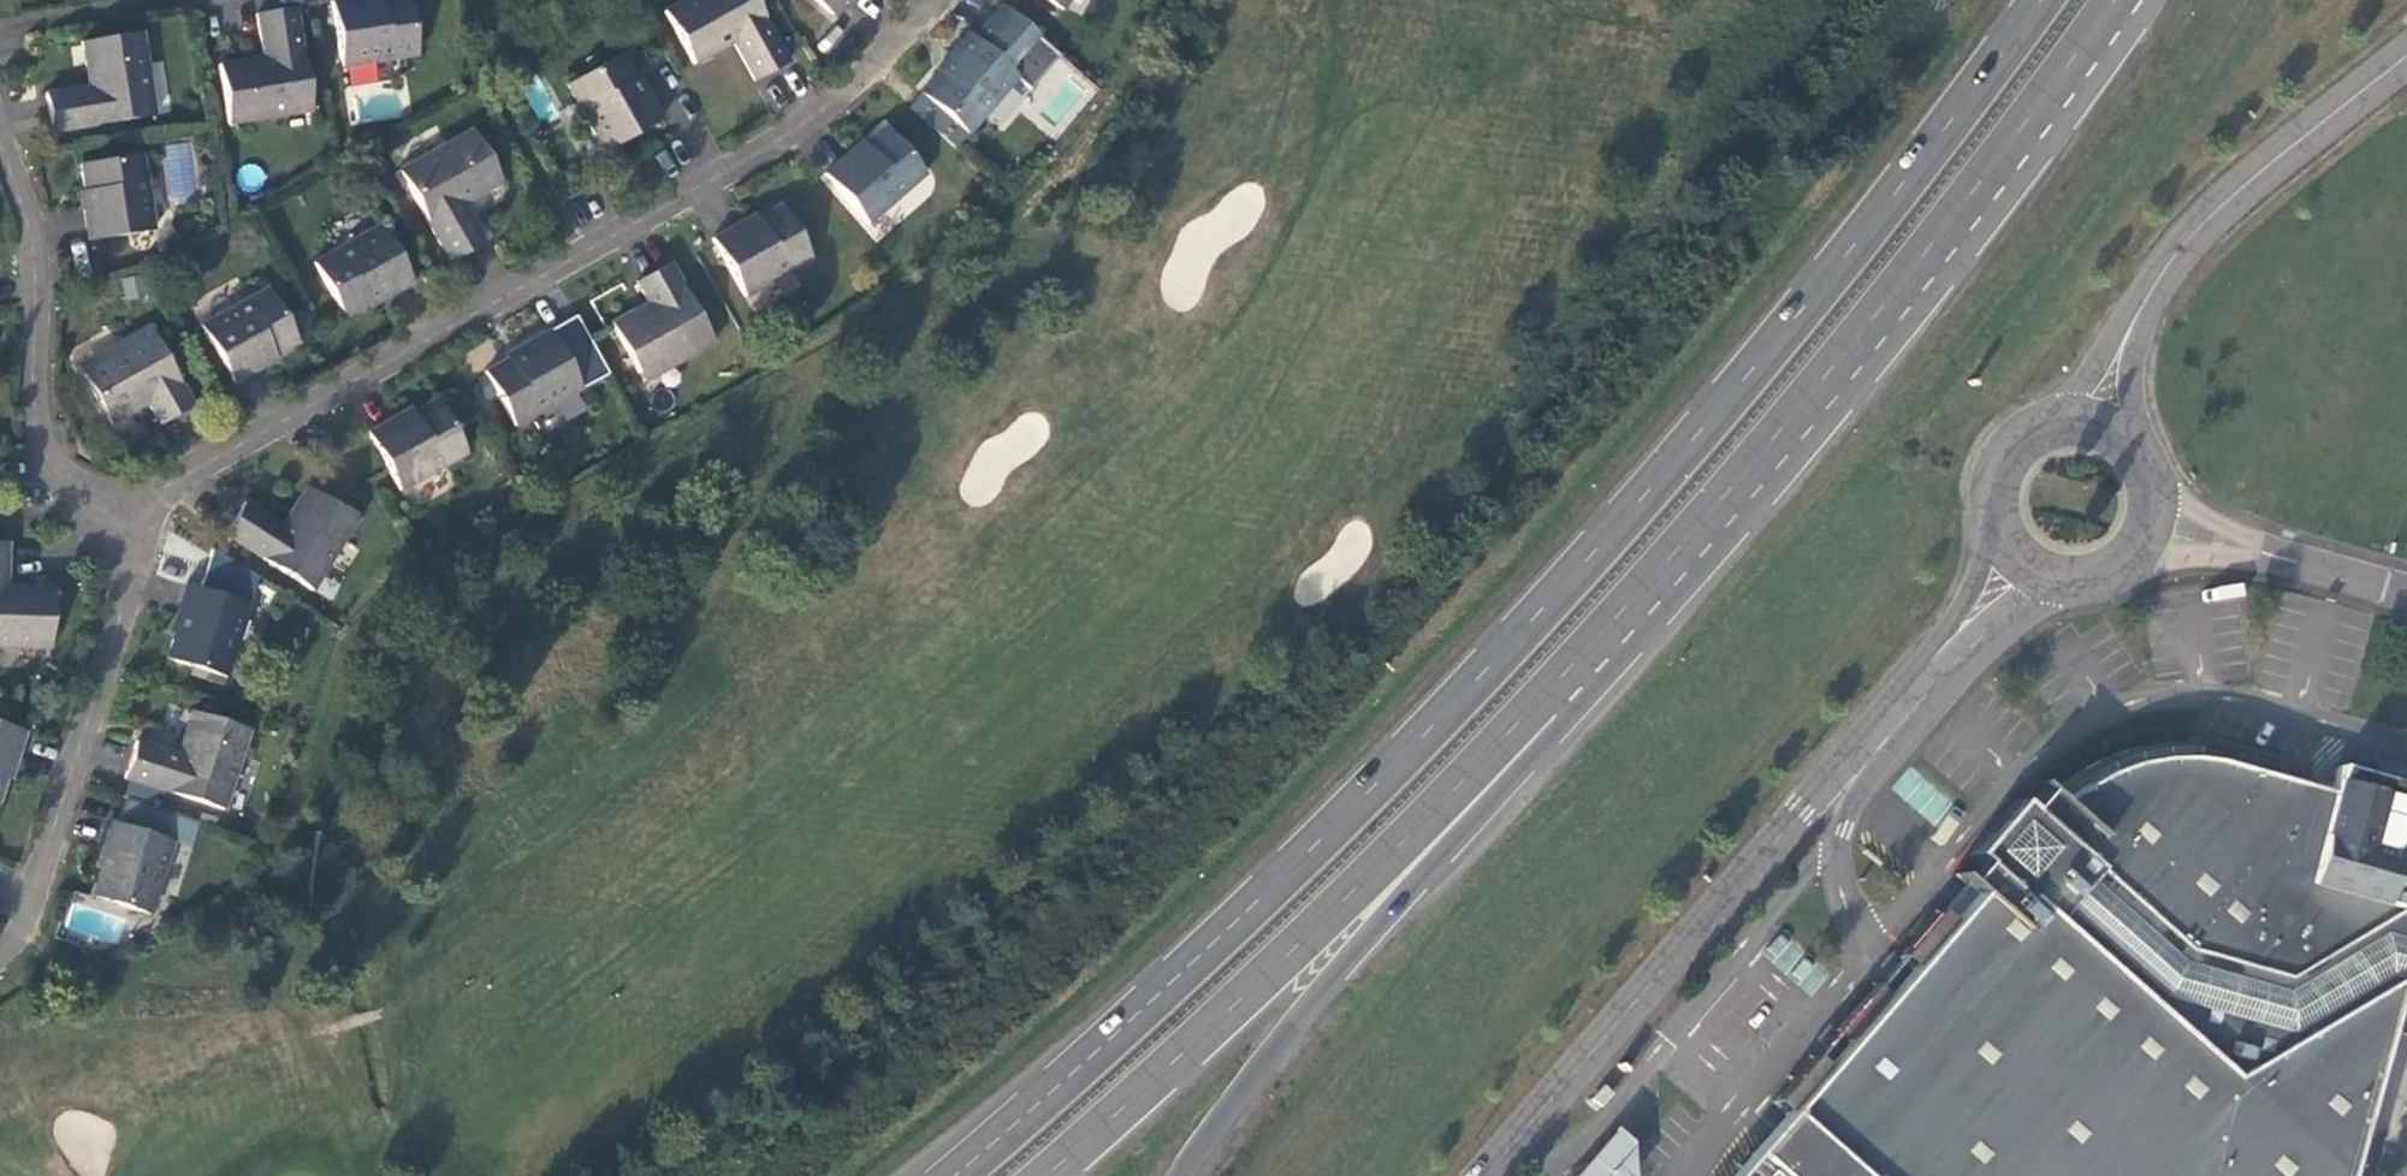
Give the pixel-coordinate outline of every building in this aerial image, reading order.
[(341,67),(417,55),(408,0),(372,0),(362,1),(362,0),(346,0),(331,3),(341,67)] [(789,62),(754,0),(686,0),(664,12),(694,65),(733,42),(755,81),(789,62)] [(832,15),(843,1),(844,0),(814,0),(832,15)] [(1062,11),(1068,0),(1042,0),(1062,11)] [(967,135),(1016,78),(1029,90),(1059,55),(1000,5),(972,37),(968,34),(947,57),(950,60),(938,74),(920,94),(967,135)] [(311,111),(295,8),(257,14),(263,58),(219,65),(228,124),(311,111)] [(45,95),(51,132),(155,116),(141,33),(82,43),(89,87),(45,95)] [(566,85),(604,152),(662,120),(647,93),(643,95),(634,79),(620,54),(566,85)] [(938,74),(950,60),(947,57),(935,71),(938,74)] [(634,79),(643,95),(647,93),(637,76),(634,79)] [(824,174),(868,225),(926,174),(885,127),(864,145),(850,158),(847,154),(824,174)] [(398,171),(450,262),(483,243),(462,205),(501,182),(472,130),(398,171)] [(847,154),(850,158),(864,145),(861,142),(847,154)] [(88,241),(154,230),(142,155),(80,165),(85,191),(88,210),(83,211),(88,241)] [(712,240),(745,297),(811,259),(780,205),(757,219),(740,228),(738,225),(712,240)] [(738,225),(740,228),(757,219),(755,215),(738,225)] [(413,283),(380,225),(313,263),(344,317),(368,303),(384,294),(386,299),(413,283)] [(714,343),(669,263),(636,282),(648,304),(611,324),(639,374),(671,356),(676,364),(714,343)] [(268,289),(201,326),(233,384),(260,369),(258,365),(275,356),(298,343),(268,289)] [(386,299),(384,294),(368,303),(370,308),(386,299)] [(160,425),(193,406),(149,327),(111,348),(115,357),(83,375),(111,425),(149,403),(160,425)] [(514,426),(581,389),(549,331),(522,346),(524,350),(508,359),(484,373),(514,426)] [(508,359),(524,350),(522,346),(505,355),(508,359)] [(79,366),(83,375),(115,357),(111,348),(79,366)] [(275,356),(258,365),(260,369),(277,360),(275,356)] [(671,356),(639,374),(643,382),(676,364),(671,356)] [(367,433),(400,491),(467,453),(436,399),(413,413),(396,422),(394,418),(367,433)] [(394,418),(396,422),(413,413),(411,409),(394,418)] [(244,502),(224,535),(312,591),(357,520),(306,488),(282,526),(244,502)] [(0,543),(0,647),(50,648),(52,588),(6,587),(8,543),(0,543)] [(226,678),(249,605),(186,585),(177,614),(181,615),(175,633),(167,659),(226,678)] [(175,633),(181,615),(177,614),(171,632),(175,633)] [(136,741),(124,779),(224,810),(249,730),(192,712),(178,755),(136,741)] [(0,724),(0,795),(6,778),(11,760),(16,761),(25,733),(0,724)] [(2398,985),(2393,981),(2388,984),(2380,923),(2406,907),(2406,786),(2372,776),(2337,767),(2330,793),(2217,762),(2189,758),(2161,759),(2133,764),(2106,774),(2081,787),(2059,804),(2043,790),(2026,809),(2015,800),(1968,855),(1978,864),(1961,884),(1975,895),(1731,1175),(2346,1175),(2388,1024),(2398,985)] [(2372,776),(2406,786),(2406,768),(2376,759),(2372,776)] [(16,761),(11,760),(6,778),(10,779),(16,761)] [(150,915),(173,842),(190,847),(199,821),(127,798),(118,824),(110,821),(101,851),(105,852),(99,870),(91,896),(150,915)] [(99,870),(105,852),(101,851),(95,869),(99,870)] [(2398,985),(2406,953),(2406,907),(2380,923),(2388,984),(2393,981),(2398,985)] [(1830,964),(1774,937),(1761,964),(1817,991),(1830,964)] [(2398,985),(2388,1024),(2406,1029),(2406,953),(2398,985)] [(1614,1128),(1573,1175),(1633,1175),(1631,1142),(1614,1128)]
